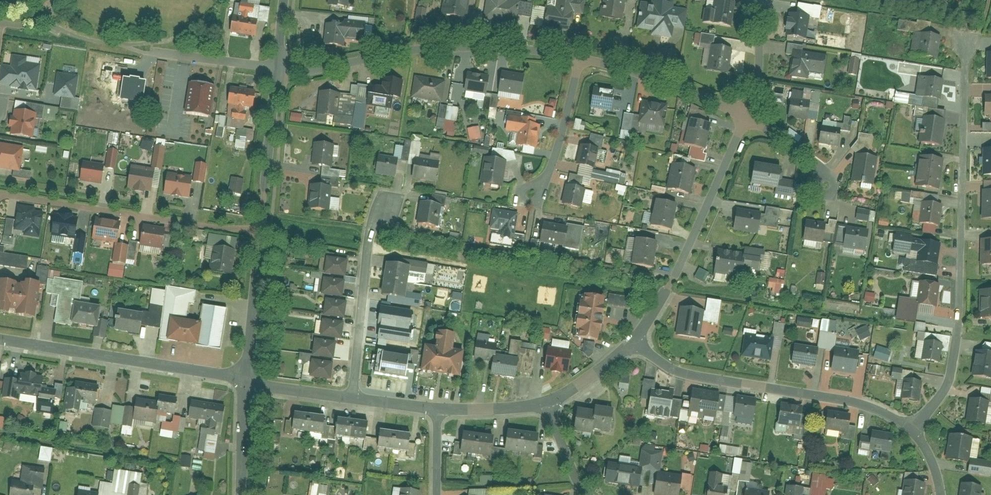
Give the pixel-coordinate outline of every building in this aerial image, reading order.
[(468,0),(443,0),(440,14),(465,19),(468,0)] [(513,0),(487,0),(485,20),(517,24),(520,1),(513,0)] [(555,9),(545,8),(543,28),(569,32),(572,15),(583,16),(585,0),(556,0),(555,9)] [(622,20),(625,0),(602,0),(599,15),(622,20)] [(651,4),(640,2),(636,28),(650,30),(649,35),(672,38),(673,29),(685,30),(688,9),(674,7),(675,0),(651,0),(651,4)] [(702,22),(731,27),(735,2),(724,0),(716,0),(714,10),(704,8),(702,22)] [(426,25),(429,5),(418,3),(415,24),(426,25)] [(805,40),(809,18),(788,15),(785,37),(805,40)] [(232,18),(229,34),(255,38),(258,22),(232,18)] [(324,45),(342,46),(343,38),(363,40),(364,26),(326,22),(324,45)] [(915,55),(937,59),(941,37),(919,33),(915,55)] [(707,69),(728,73),(732,49),(711,45),(707,69)] [(807,79),(808,71),(824,74),(827,56),(793,50),(789,76),(807,79)] [(27,62),(27,58),(12,55),(10,66),(2,65),(0,74),(0,84),(11,85),(11,88),(36,92),(40,64),(27,62)] [(853,57),(848,74),(857,76),(862,59),(853,57)] [(464,91),(486,94),(489,75),(467,71),(464,91)] [(501,71),(498,92),(520,96),(524,74),(501,71)] [(57,73),(53,96),(62,97),(75,99),(78,76),(57,73)] [(414,76),(410,98),(442,103),(445,81),(414,76)] [(382,77),(381,86),(370,84),(367,105),(390,109),(392,97),(399,98),(402,80),(382,77)] [(925,77),(922,97),(940,100),(944,80),(925,77)] [(123,78),(119,100),(143,103),(146,82),(139,80),(139,79),(130,78),(129,79),(123,78)] [(189,82),(184,113),(210,117),(214,86),(189,82)] [(231,88),(228,105),(253,109),(255,91),(231,88)] [(593,90),(590,108),(610,111),(613,91),(599,89),(598,91),(593,90)] [(316,114),(338,117),(340,94),(318,91),(316,114)] [(75,99),(62,97),(60,108),(77,111),(79,100),(75,99)] [(791,99),(788,118),(807,121),(810,102),(791,99)] [(668,105),(640,101),(637,124),(664,128),(668,105)] [(448,136),(457,137),(459,108),(441,106),(438,130),(449,131),(448,136)] [(547,107),(545,117),(554,118),(555,109),(547,107)] [(36,114),(13,110),(12,117),(10,117),(8,128),(11,128),(10,135),(32,138),(36,114)] [(217,137),(224,138),(226,117),(217,116),(216,122),(219,123),(217,137)] [(505,131),(517,133),(515,145),(536,149),(540,125),(535,124),(536,120),(508,116),(505,131)] [(922,116),(918,141),(942,145),(946,120),(922,116)] [(690,119),(683,144),(704,150),(711,124),(690,119)] [(575,129),(584,132),(587,123),(578,121),(575,129)] [(832,146),(837,147),(839,129),(821,126),(818,143),(825,144),(824,150),(831,151),(832,146)] [(471,141),(482,139),(480,127),(469,129),(471,141)] [(237,129),(237,150),(248,150),(248,129),(237,129)] [(110,133),(109,144),(119,145),(119,134),(110,133)] [(153,153),(155,141),(144,138),(141,150),(153,153)] [(0,143),(0,170),(19,173),(24,147),(0,143)] [(313,143),(311,165),(331,167),(333,145),(313,143)] [(579,144),(575,164),(594,169),(598,149),(579,144)] [(981,175),(990,175),(990,149),(982,149),(981,175)] [(878,158),(855,154),(851,181),(874,185),(878,158)] [(378,155),(375,174),(394,178),(398,158),(378,155)] [(920,155),(915,186),(939,190),(944,159),(920,155)] [(415,158),(412,179),(436,183),(439,162),(415,158)] [(485,158),(480,183),(501,187),(506,162),(485,158)] [(82,162),(79,182),(100,186),(103,165),(82,162)] [(751,184),(777,188),(781,166),(754,162),(751,184)] [(196,163),(192,182),(204,184),(207,165),(196,163)] [(672,163),(666,189),(688,195),(695,169),(672,163)] [(130,166),(126,190),(150,194),(154,170),(130,166)] [(167,173),(163,195),(189,199),(192,177),(167,173)] [(246,181),(230,178),(227,194),(242,197),(246,181)] [(311,184),(307,209),(328,211),(332,187),(311,184)] [(566,184),(561,203),(580,208),(585,189),(566,184)] [(625,196),(627,187),(619,185),(617,194),(625,196)] [(981,190),(980,219),(990,219),(990,190),(981,190)] [(677,204),(655,199),(649,225),(671,230),(677,204)] [(420,202),(416,223),(437,227),(441,206),(420,202)] [(922,202),(918,224),(939,227),(943,205),(922,202)] [(13,231),(23,232),(23,237),(39,239),(43,212),(34,211),(34,208),(18,206),(13,231)] [(733,231),(757,235),(761,212),(737,208),(733,231)] [(489,230),(500,232),(499,238),(514,241),(518,213),(492,209),(489,230)] [(876,223),(877,211),(859,210),(858,221),(876,223)] [(54,213),(50,236),(73,240),(77,217),(54,213)] [(95,218),(91,240),(117,244),(120,222),(95,218)] [(806,220),(803,240),(822,243),(825,223),(806,220)] [(543,222),(539,243),(564,247),(568,227),(543,222)] [(142,225),(139,246),(161,249),(164,228),(142,225)] [(846,227),(843,249),(865,252),(868,230),(846,227)] [(909,251),(918,253),(916,262),(937,265),(941,242),(922,240),(922,237),(896,233),(896,235),(890,234),(888,243),(895,243),(893,253),(909,255),(909,251)] [(635,238),(631,265),(653,268),(657,241),(635,238)] [(980,239),(980,265),(990,265),(990,239),(980,239)] [(30,257),(6,254),(6,247),(0,246),(0,253),(1,254),(0,259),(0,267),(28,270),(30,257)] [(235,250),(212,247),(208,272),(231,276),(235,250)] [(724,283),(726,276),(741,278),(744,254),(717,249),(712,282),(724,283)] [(326,256),(323,274),(345,278),(348,260),(326,256)] [(410,267),(386,263),(383,278),(407,282),(410,267)] [(110,278),(125,279),(126,266),(111,265),(110,278)] [(699,269),(694,279),(704,284),(709,274),(699,269)] [(825,290),(826,274),(818,273),(818,290),(825,290)] [(782,296),(786,280),(771,277),(769,288),(774,289),(773,294),(782,296)] [(345,281),(323,278),(320,294),(342,298),(345,281)] [(407,282),(383,278),(381,294),(405,298),(407,282)] [(56,282),(48,281),(46,294),(58,296),(54,326),(75,328),(75,326),(102,329),(105,306),(83,303),(85,283),(56,279),(56,282)] [(919,280),(915,303),(936,307),(940,284),(919,280)] [(0,283),(0,314),(36,319),(40,286),(25,284),(25,286),(21,285),(20,287),(16,286),(16,285),(0,283)] [(979,289),(978,318),(990,319),(990,289),(979,289)] [(865,301),(875,303),(877,294),(867,293),(865,301)] [(579,301),(573,338),(598,342),(605,298),(583,294),(582,301),(579,301)] [(632,298),(609,294),(607,305),(630,309),(632,298)] [(346,302),(325,299),(322,316),(343,319),(346,302)] [(675,335),(699,339),(704,310),(680,306),(675,335)] [(412,313),(381,308),(378,326),(380,326),(378,340),(405,345),(407,329),(409,330),(412,313)] [(112,331),(138,335),(142,314),(116,309),(112,331)] [(798,327),(812,329),(814,320),(800,317),(798,327)] [(169,318),(166,340),(197,345),(200,323),(169,318)] [(344,323),(322,319),(319,337),(341,340),(344,323)] [(868,326),(857,331),(862,341),(873,336),(868,326)] [(539,329),(537,339),(548,341),(550,331),(539,329)] [(434,347),(423,346),(420,371),(459,377),(463,351),(452,350),(454,334),(436,331),(434,347)] [(745,333),(741,357),(769,361),(773,337),(745,333)] [(335,342),(314,339),(312,356),(333,360),(335,342)] [(473,359),(492,362),(493,356),(495,356),(496,344),(476,341),(473,359)] [(513,341),(511,356),(526,358),(523,374),(534,375),(538,345),(513,341)] [(924,341),(921,360),(939,362),(942,343),(924,341)] [(791,364),(814,367),(817,347),(794,344),(791,364)] [(835,346),(831,372),(855,375),(859,350),(835,346)] [(889,363),(894,351),(879,346),(874,358),(889,363)] [(548,347),(544,371),(568,374),(571,351),(548,347)] [(372,374),(408,380),(412,355),(376,350),(372,374)] [(990,379),(990,353),(975,350),(971,375),(990,379)] [(300,362),(308,364),(311,356),(303,353),(300,362)] [(490,375),(515,378),(518,360),(495,356),(493,356),(492,362),(490,375)] [(311,360),(308,377),(330,380),(332,363),(311,360)] [(879,377),(882,368),(870,364),(867,373),(879,377)] [(20,374),(17,396),(37,399),(35,412),(52,414),(55,391),(41,389),(42,377),(20,374)] [(632,379),(623,378),(621,389),(630,391),(632,379)] [(903,379),(900,398),(919,401),(922,382),(903,379)] [(78,413),(79,402),(95,404),(98,385),(75,382),(74,388),(66,387),(63,411),(78,413)] [(669,391),(651,388),(647,414),(670,418),(674,388),(669,387),(669,391)] [(692,388),(687,417),(702,420),(703,416),(715,419),(720,393),(692,388)] [(981,398),(990,400),(990,389),(983,388),(981,398)] [(136,399),(133,421),(155,424),(155,422),(165,423),(167,414),(174,415),(177,397),(158,394),(156,402),(136,399)] [(737,395),(734,416),(752,419),(756,398),(737,395)] [(985,425),(989,401),(969,398),(965,422),(985,425)] [(190,401),(188,419),(222,424),(224,406),(190,401)] [(781,403),(778,425),(799,428),(802,406),(781,403)] [(579,409),(575,432),(592,435),(593,430),(609,433),(613,409),(595,405),(594,411),(579,409)] [(822,430),(847,434),(850,414),(825,410),(822,430)] [(291,430),(306,432),(309,414),(294,412),(291,430)] [(309,414),(306,432),(322,434),(324,416),(309,414)] [(349,438),(352,420),(336,418),(334,436),(349,438)] [(352,420),(349,438),(365,440),(367,422),(352,420)] [(392,450),(394,431),(380,429),(377,448),(392,450)] [(505,451),(520,453),(522,431),(508,430),(505,451)] [(394,431),(392,450),(407,452),(410,434),(394,431)] [(522,431),(520,453),(535,455),(537,433),(522,431)] [(872,431),(869,450),(889,453),(892,434),(872,431)] [(463,432),(460,453),(475,455),(478,434),(463,432)] [(478,434),(475,455),(490,458),(493,437),(478,434)] [(948,434),(945,459),(969,463),(972,438),(948,434)] [(741,457),(742,448),(721,445),(720,454),(741,457)] [(42,447),(40,461),(52,463),(54,448),(42,447)] [(872,451),(871,457),(882,459),(884,453),(872,451)] [(181,468),(192,468),(192,457),(182,456),(181,468)] [(741,475),(744,460),(736,458),(733,474),(741,475)] [(607,462),(604,483),(638,488),(641,467),(607,462)] [(752,482),(753,463),(743,463),(742,482),(752,482)] [(654,494),(678,494),(681,475),(658,471),(654,494)] [(727,488),(721,487),(723,474),(710,472),(706,494),(726,494),(727,488)] [(900,494),(923,494),(925,483),(903,479),(900,494)] [(8,494),(31,494),(33,485),(11,481),(8,494)] [(960,483),(959,494),(981,494),(982,486),(960,483)]
